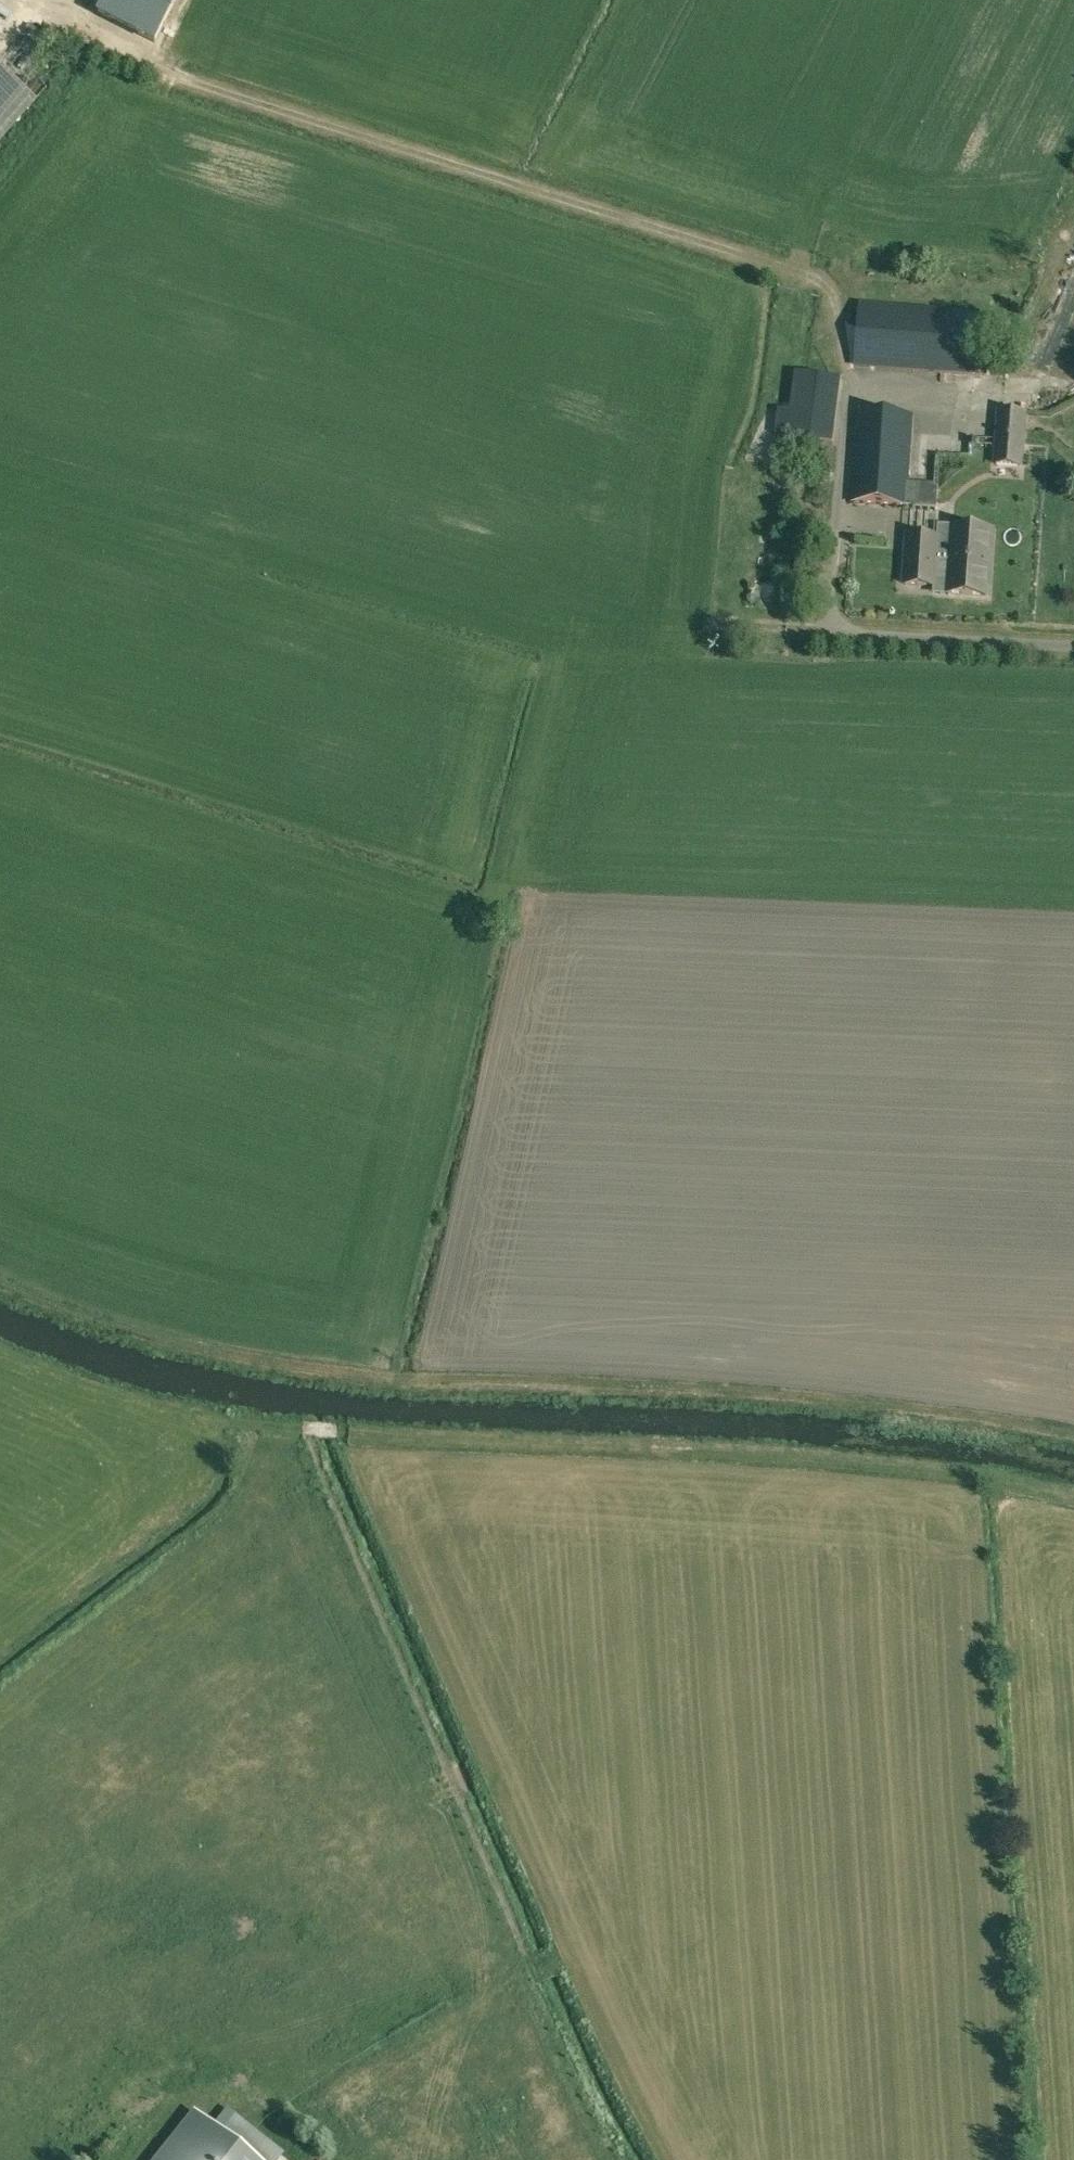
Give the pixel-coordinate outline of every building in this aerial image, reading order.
[(90,17),(150,51),(179,0),(100,0),(90,17)] [(0,74),(0,142),(34,103),(0,74)] [(984,376),(989,313),(935,309),(860,303),(855,365),(984,376)] [(834,442),(842,376),(796,371),(791,409),(779,408),(775,435),(834,442)] [(859,411),(853,501),(910,505),(936,507),(938,484),(909,482),(914,415),(859,411)] [(996,464),(1021,466),(1024,414),(1000,412),(996,464)] [(908,537),(905,584),(934,586),(935,577),(948,578),(947,592),(988,595),(993,531),(951,528),(950,548),(937,547),(937,539),(908,537)] [(156,2159),(254,2159),(193,2113),(156,2159)]
